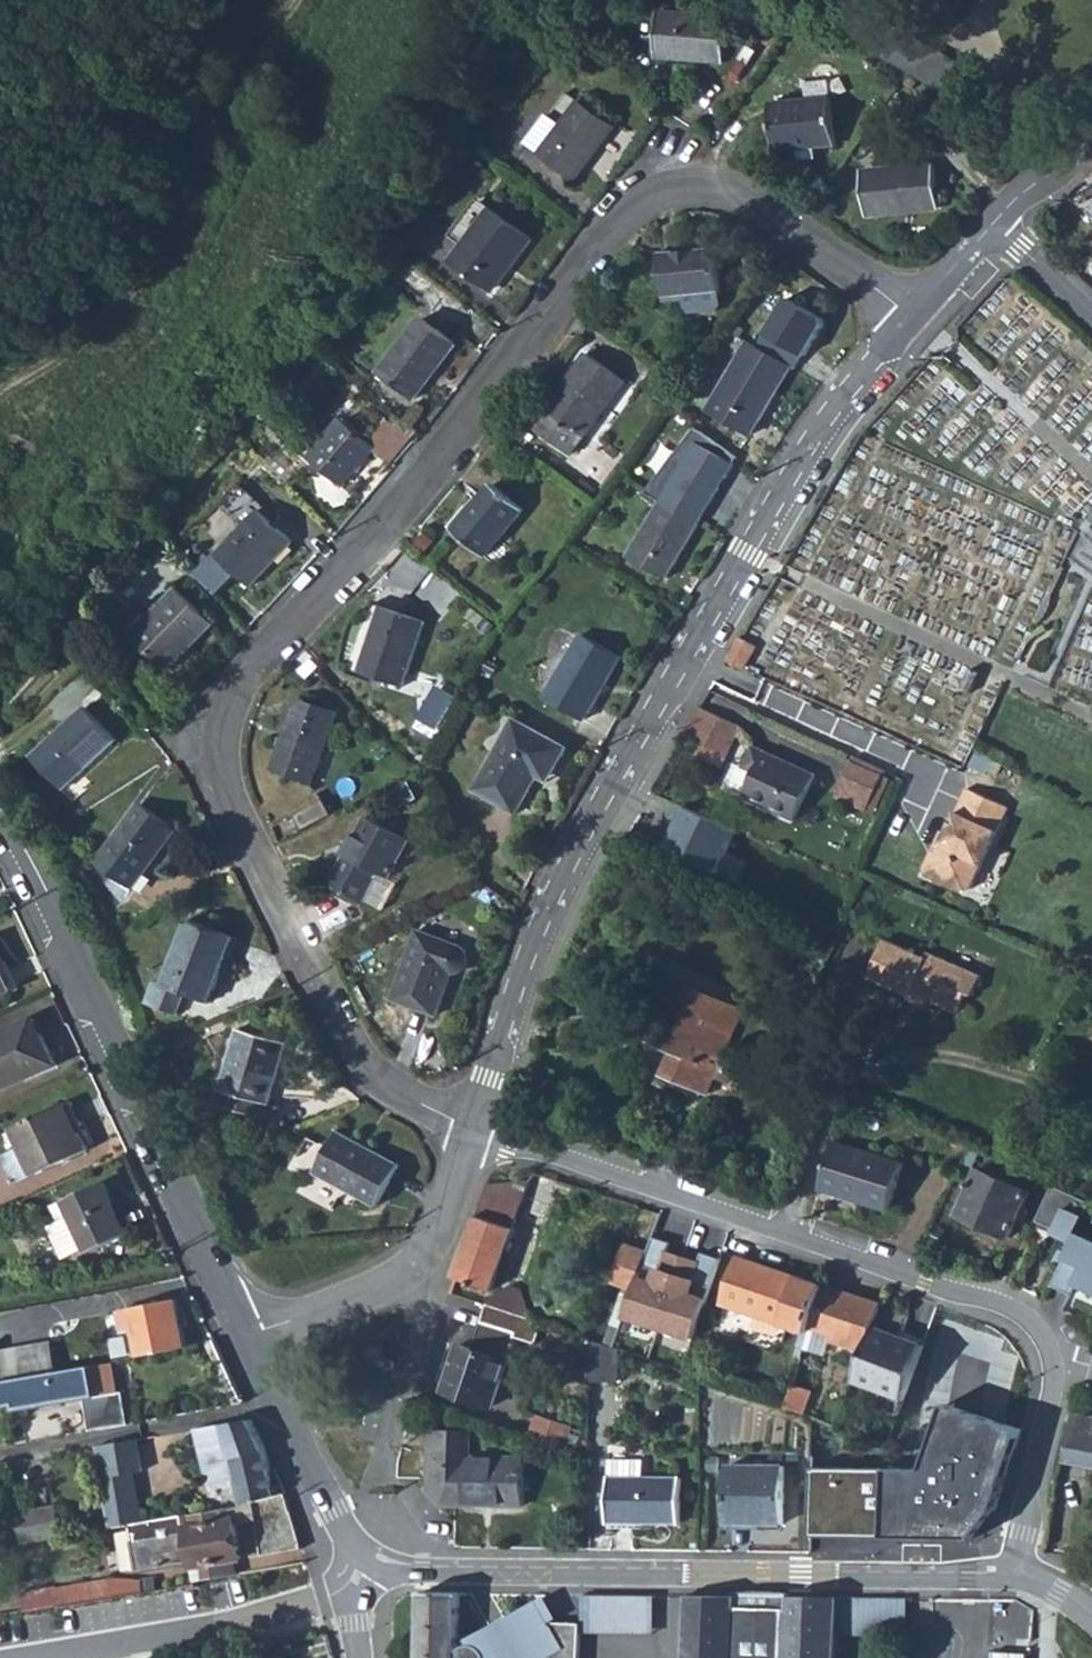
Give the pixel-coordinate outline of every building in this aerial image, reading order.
[(665,12),(662,58),(728,62),(732,17),(665,12)] [(532,144),(579,178),(616,127),(569,93),(532,144)] [(774,103),(779,151),(839,145),(834,97),(774,103)] [(485,145),(481,149),(494,160),(497,155),(485,145)] [(869,214),(941,207),(936,164),(864,172),(869,214)] [(469,243),(494,208),(482,200),(457,234),(469,243)] [(514,267),(535,238),(494,208),(469,243),(454,262),(493,290),(512,266),(514,267)] [(719,249),(663,254),(668,296),(723,290),(719,249)] [(398,278),(424,298),(436,282),(411,261),(398,278)] [(1082,276),(1091,286),(1091,265),(1082,276)] [(723,290),(668,296),(668,301),(687,300),(689,314),(719,311),(724,305),(723,290)] [(774,307),(761,297),(746,318),(760,328),(774,307)] [(392,380),(417,399),(459,344),(424,318),(376,382),(386,388),(392,380)] [(711,410),(753,435),(792,367),(750,342),(711,410)] [(589,353),(535,427),(572,454),(626,381),(589,353)] [(345,420),(313,457),(345,484),(376,447),(345,420)] [(495,484),(457,531),(488,557),(526,509),(495,484)] [(668,579),(701,523),(663,501),(630,557),(668,579)] [(234,569),(252,587),(294,541),(261,510),(210,564),(200,575),(199,576),(214,590),(234,569)] [(447,547),(427,530),(425,533),(424,531),(413,544),(434,562),(447,547)] [(192,567),(200,575),(210,564),(202,557),(192,567)] [(437,609),(457,581),(439,568),(419,595),(437,609)] [(135,635),(171,669),(214,625),(178,591),(135,635)] [(385,606),(363,671),(407,687),(429,621),(385,606)] [(548,697),(586,718),(622,657),(584,635),(548,697)] [(729,661),(745,669),(758,646),(743,638),(729,661)] [(327,669),(308,650),(294,664),(312,683),(327,669)] [(339,712),(302,698),(275,770),(313,784),(339,712)] [(685,735),(708,747),(713,738),(732,748),(743,727),(701,706),(690,726),(685,735)] [(118,739),(88,707),(36,756),(66,789),(118,739)] [(520,813),(541,776),(545,769),(555,775),(570,748),(518,719),(478,790),(520,813)] [(708,747),(727,757),(732,748),(713,738),(708,747)] [(816,775),(766,751),(754,746),(745,767),(756,772),(745,797),(796,820),(816,775)] [(868,810),(884,775),(853,761),(837,796),(868,810)] [(551,781),(555,775),(545,769),(541,776),(551,781)] [(868,810),(876,813),(891,778),(884,775),(868,810)] [(972,888),(1008,807),(967,788),(941,845),(941,846),(944,848),(940,856),(938,855),(930,858),(926,868),(929,875),(964,892),(972,888)] [(134,888),(176,829),(141,804),(99,863),(134,888)] [(367,817),(332,884),(365,901),(381,873),(390,878),(394,872),(396,873),(398,869),(396,867),(411,840),(367,817)] [(234,937),(190,920),(165,986),(188,994),(210,1002),(234,937)] [(465,947),(464,946),(420,931),(396,998),(440,1014),(455,973),(457,973),(462,971),(467,968),(471,962),(472,957),(470,952),(468,949),(465,947)] [(974,996),(982,975),(928,952),(926,957),(885,940),(869,978),(911,996),(914,991),(925,996),(924,998),(959,1012),(967,993),(974,996)] [(13,989),(0,962),(0,995),(13,989)] [(730,1042),(743,1012),(671,978),(657,1010),(662,1013),(660,1019),(646,1012),(637,1032),(675,1049),(664,1074),(708,1092),(715,1077),(723,1057),(730,1042)] [(165,986),(155,981),(148,1002),(180,1015),(188,994),(165,986)] [(56,1064),(36,1018),(0,1034),(0,1087),(1,1089),(56,1064)] [(264,1103),(270,1104),(287,1042),(239,1029),(221,1091),(227,1092),(223,1106),(260,1116),(264,1103)] [(715,1077),(727,1083),(736,1062),(723,1057),(715,1077)] [(87,1147),(92,1145),(71,1101),(13,1128),(17,1139),(13,1140),(18,1151),(16,1152),(4,1156),(16,1182),(34,1174),(35,1175),(88,1149),(87,1147)] [(214,1118),(208,1105),(194,1111),(200,1125),(214,1118)] [(378,1205),(400,1164),(338,1131),(317,1172),(378,1205)] [(820,1188),(890,1210),(904,1163),(834,1142),(820,1188)] [(957,1215),(1010,1238),(1023,1209),(1036,1178),(969,1148),(963,1163),(977,1169),(957,1215)] [(1023,1209),(1039,1216),(1053,1186),(1036,1178),(1023,1209)] [(457,1277),(494,1289),(532,1180),(489,1183),(457,1277)] [(105,1181),(53,1206),(61,1222),(50,1227),(52,1231),(48,1234),(57,1254),(62,1252),(66,1260),(86,1251),(88,1254),(127,1236),(113,1205),(115,1203),(105,1181)] [(1066,1209),(1084,1217),(1091,1203),(1053,1186),(1039,1216),(1038,1220),(1058,1229),(1066,1209)] [(17,1204),(14,1199),(0,1206),(0,1212),(17,1204)] [(636,1291),(650,1251),(627,1243),(614,1283),(626,1287),(636,1291)] [(1084,1299),(1091,1282),(1091,1265),(1067,1253),(1052,1285),(1084,1299)] [(725,1304),(810,1332),(825,1284),(740,1257),(725,1304)] [(805,1348),(827,1356),(832,1340),(866,1350),(874,1327),(882,1303),(825,1284),(810,1332),(805,1348)] [(504,1292),(526,1299),(524,1290),(511,1286),(504,1292)] [(612,1325),(622,1328),(636,1291),(626,1287),(612,1325)] [(488,1305),(532,1319),(526,1299),(504,1292),(488,1305)] [(178,1306),(177,1299),(131,1308),(131,1309),(135,1326),(140,1356),(186,1348),(182,1328),(188,1327),(184,1306),(178,1306)] [(474,1349),(509,1360),(517,1336),(538,1343),(544,1323),(532,1319),(488,1305),(474,1349)] [(125,1328),(135,1326),(131,1309),(122,1311),(125,1328)] [(615,1348),(622,1328),(612,1325),(606,1344),(615,1348)] [(878,1406),(899,1414),(905,1399),(924,1345),(874,1327),(866,1350),(855,1381),(883,1391),(878,1406)] [(591,1382),(618,1382),(618,1348),(615,1348),(606,1344),(591,1339),(591,1382)] [(224,1357),(216,1340),(208,1342),(216,1361),(224,1357)] [(5,1382),(58,1372),(52,1341),(0,1351),(0,1353),(5,1382)] [(460,1344),(445,1391),(494,1406),(509,1360),(474,1349),(460,1344)] [(112,1363),(58,1372),(5,1382),(0,1382),(0,1387),(3,1406),(17,1404),(18,1409),(85,1398),(90,1431),(130,1424),(124,1391),(118,1392),(113,1362),(112,1363)] [(213,1375),(221,1395),(228,1393),(239,1389),(226,1362),(218,1366),(220,1371),(213,1375)] [(786,1407),(804,1413),(812,1390),(793,1384),(786,1407)] [(239,1389),(228,1393),(234,1405),(245,1402),(239,1389)] [(913,1471),(808,1470),(808,1538),(965,1540),(997,1507),(1023,1430),(937,1400),(913,1471)] [(1091,1466),(1091,1415),(1073,1411),(1065,1460),(1091,1466)] [(537,1433),(573,1441),(577,1422),(542,1414),(537,1433)] [(244,1504),(253,1502),(277,1495),(266,1448),(252,1419),(196,1429),(211,1486),(238,1479),(244,1504)] [(470,1459),(470,1430),(431,1429),(431,1492),(442,1504),(524,1505),(524,1459),(470,1459)] [(138,1439),(96,1446),(102,1478),(135,1472),(143,1471),(138,1439)] [(682,1522),(682,1478),(645,1478),(645,1460),(611,1460),(609,1518),(643,1519),(642,1521),(682,1522)] [(784,1524),(784,1465),(728,1465),(728,1521),(760,1521),(760,1524),(784,1524)] [(135,1472),(102,1478),(107,1505),(139,1500),(135,1472)] [(253,1502),(256,1521),(262,1555),(303,1548),(286,1493),(277,1495),(253,1502)] [(110,1527),(129,1524),(143,1521),(139,1500),(107,1505),(110,1527)] [(236,1518),(238,1526),(256,1521),(253,1502),(244,1504),(228,1507),(229,1519),(236,1518)] [(24,1543),(62,1536),(57,1506),(18,1513),(24,1543)] [(184,1516),(183,1514),(143,1521),(129,1524),(131,1526),(140,1571),(192,1561),(193,1567),(194,1566),(197,1581),(198,1581),(239,1574),(237,1559),(243,1559),(238,1526),(236,1518),(229,1519),(228,1507),(184,1516)] [(124,1579),(122,1578),(58,1589),(61,1605),(62,1607),(63,1607),(145,1593),(143,1581),(124,1579)] [(27,1610),(27,1611),(45,1607),(42,1592),(42,1589),(23,1593),(27,1610)] [(42,1592),(45,1607),(61,1605),(58,1589),(42,1592)] [(581,1632),(581,1623),(552,1622),(545,1609),(479,1646),(460,1654),(461,1593),(424,1593),(422,1657),(580,1657),(581,1632)] [(581,1632),(655,1632),(656,1595),(582,1596),(581,1623),(581,1632)] [(687,1596),(685,1657),(836,1657),(837,1635),(838,1597),(789,1596),(789,1608),(737,1606),(737,1596),(687,1596)] [(837,1635),(906,1636),(907,1597),(838,1597),(837,1635)]
